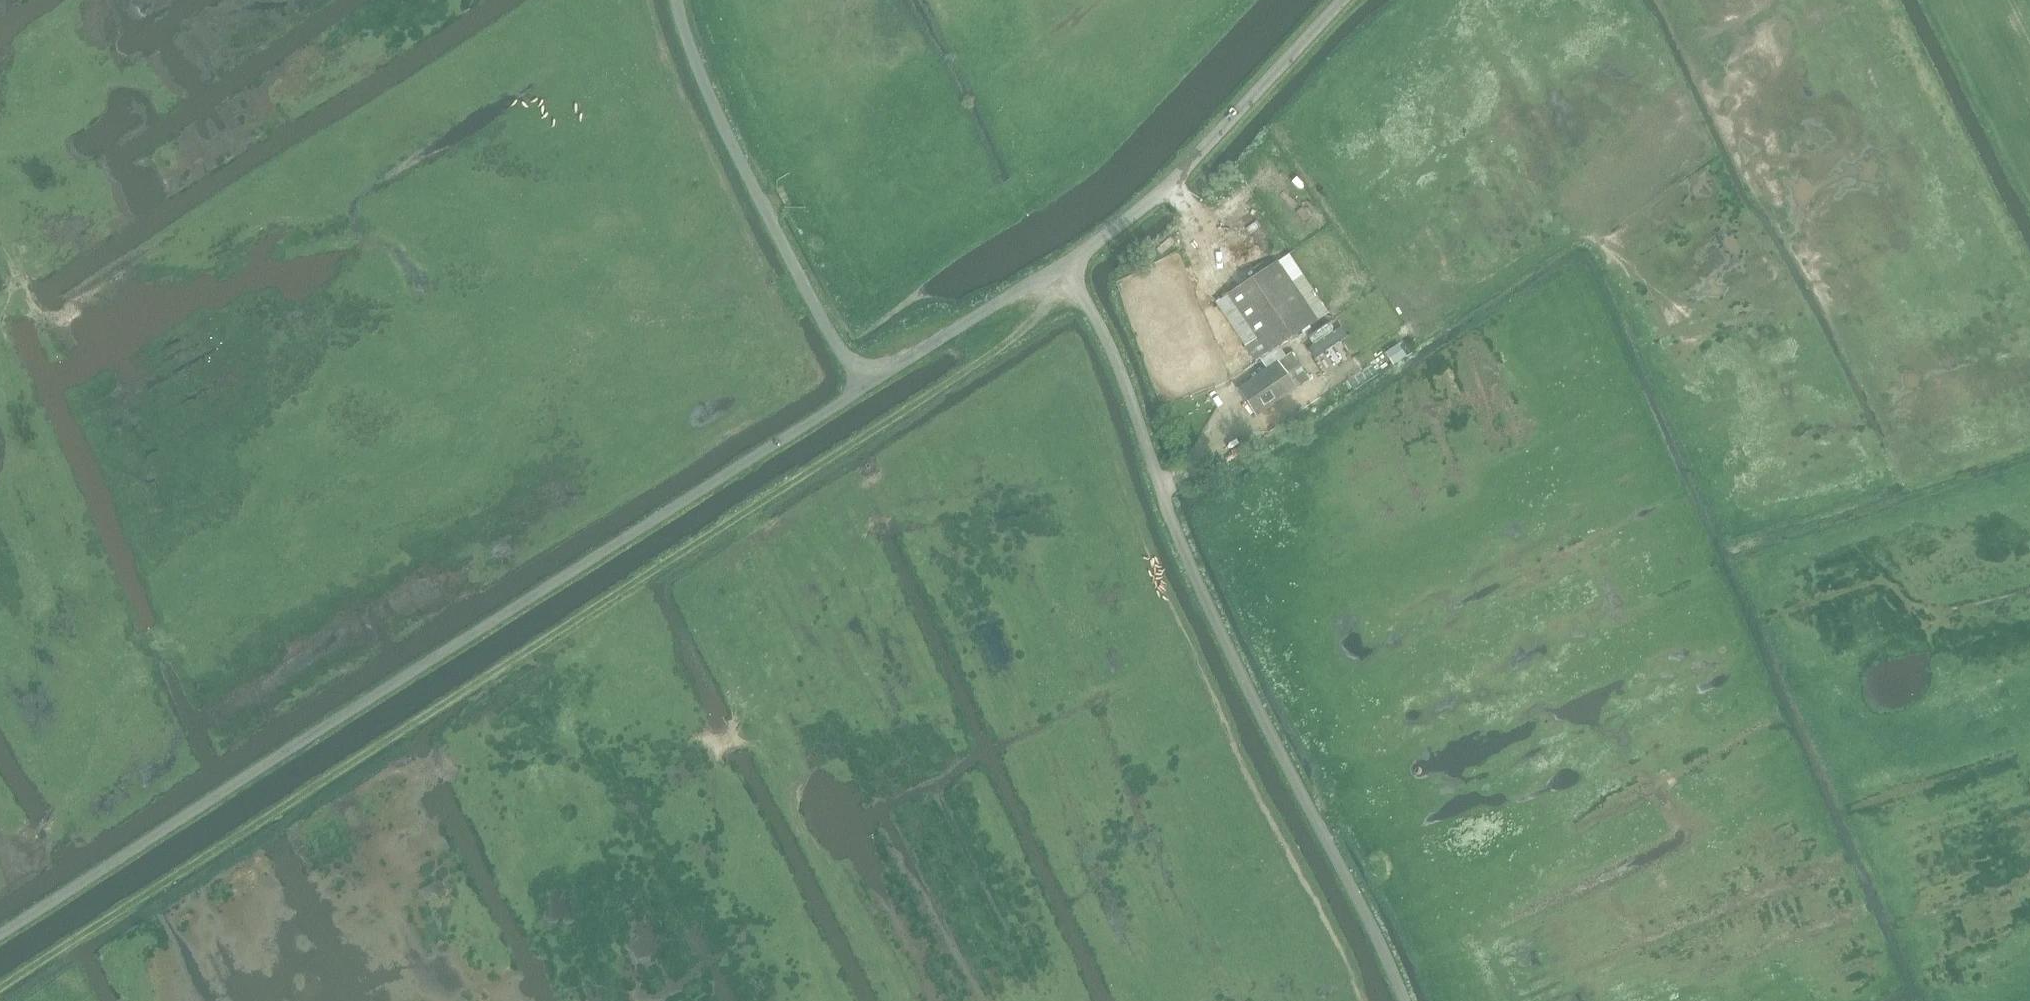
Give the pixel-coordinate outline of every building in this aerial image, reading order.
[(1245,242),(1253,261),(1284,248),(1275,229),(1245,242)] [(1277,346),(1304,328),(1264,269),(1226,293),(1267,353),(1277,346)] [(1341,326),(1334,331),(1340,340),(1347,336),(1341,326)] [(1340,340),(1334,331),(1305,350),(1312,359),(1340,340)] [(1402,343),(1392,349),(1397,357),(1407,350),(1402,343)] [(1267,353),(1260,358),(1266,368),(1284,356),(1277,346),(1267,353)] [(1255,415),(1308,379),(1290,352),(1284,356),(1266,368),(1236,388),(1255,415)]
